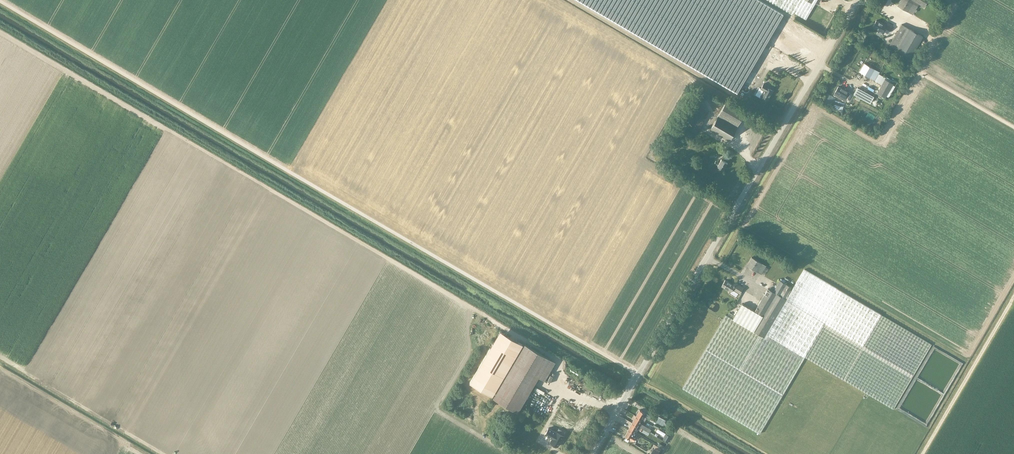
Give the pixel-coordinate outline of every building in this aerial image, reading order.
[(737,93),(783,14),(760,0),(579,0),(737,93)] [(795,13),(806,19),(817,0),(770,0),(795,13)] [(897,6),(913,15),(919,4),(924,7),(928,0),(900,0),(897,6)] [(876,20),(873,26),(882,32),(884,30),(886,31),(888,28),(886,26),(876,20)] [(890,45),(911,57),(923,36),(902,24),(890,45)] [(783,57),(786,50),(776,45),(778,41),(771,37),(756,67),(758,68),(760,65),(762,66),(759,73),(753,70),(747,81),(749,82),(749,84),(752,85),(758,73),(760,74),(768,58),(769,58),(768,60),(773,63),(775,58),(779,60),(781,56),(783,57)] [(870,78),(870,77),(875,69),(864,63),(860,72),(870,78)] [(875,69),(870,77),(875,80),(880,72),(875,69)] [(889,97),(895,86),(892,84),(893,83),(884,79),(877,93),(885,98),(886,96),(889,97)] [(759,88),(755,95),(760,98),(760,96),(767,100),(773,91),(766,87),(767,85),(763,83),(761,89),(759,88)] [(872,96),(873,94),(856,85),(852,93),(875,104),(877,99),(872,96)] [(835,93),(833,95),(845,102),(848,97),(850,94),(848,92),(838,86),(834,92),(835,93)] [(717,117),(710,129),(729,141),(736,128),(745,112),(726,101),(717,117)] [(693,108),(683,125),(697,133),(707,116),(693,108)] [(716,160),(714,163),(717,165),(717,166),(723,170),(727,163),(721,159),(719,163),(716,160)] [(757,271),(761,263),(751,257),(747,265),(757,271)] [(742,303),(733,319),(726,315),(713,336),(682,388),(760,434),(805,357),(893,409),(932,344),(918,336),(804,269),(787,299),(785,298),(792,287),(780,280),(773,291),(768,288),(754,311),(742,303)] [(726,280),(722,286),(732,291),(733,289),(740,293),(744,287),(736,282),(734,285),(726,280)] [(740,296),(753,303),(756,297),(743,290),(740,296)] [(505,374),(507,376),(510,371),(508,370),(523,344),(500,330),(469,382),(492,396),(505,374)] [(527,393),(548,359),(525,345),(510,371),(507,376),(495,397),(517,410),(525,398),(527,399),(529,394),(527,393)] [(553,412),(558,404),(556,403),(558,400),(554,398),(547,408),(553,412)] [(641,419),(644,421),(646,418),(649,419),(651,416),(640,409),(636,416),(641,419)] [(639,423),(641,419),(636,416),(632,423),(643,429),(649,433),(651,429),(639,423)] [(642,431),(643,429),(632,423),(628,429),(634,432),(636,428),(642,431)] [(556,432),(548,428),(545,434),(552,438),(550,442),(557,446),(564,436),(563,435),(557,431),(556,431),(556,432)] [(634,432),(628,429),(624,436),(633,441),(637,434),(634,432)]
